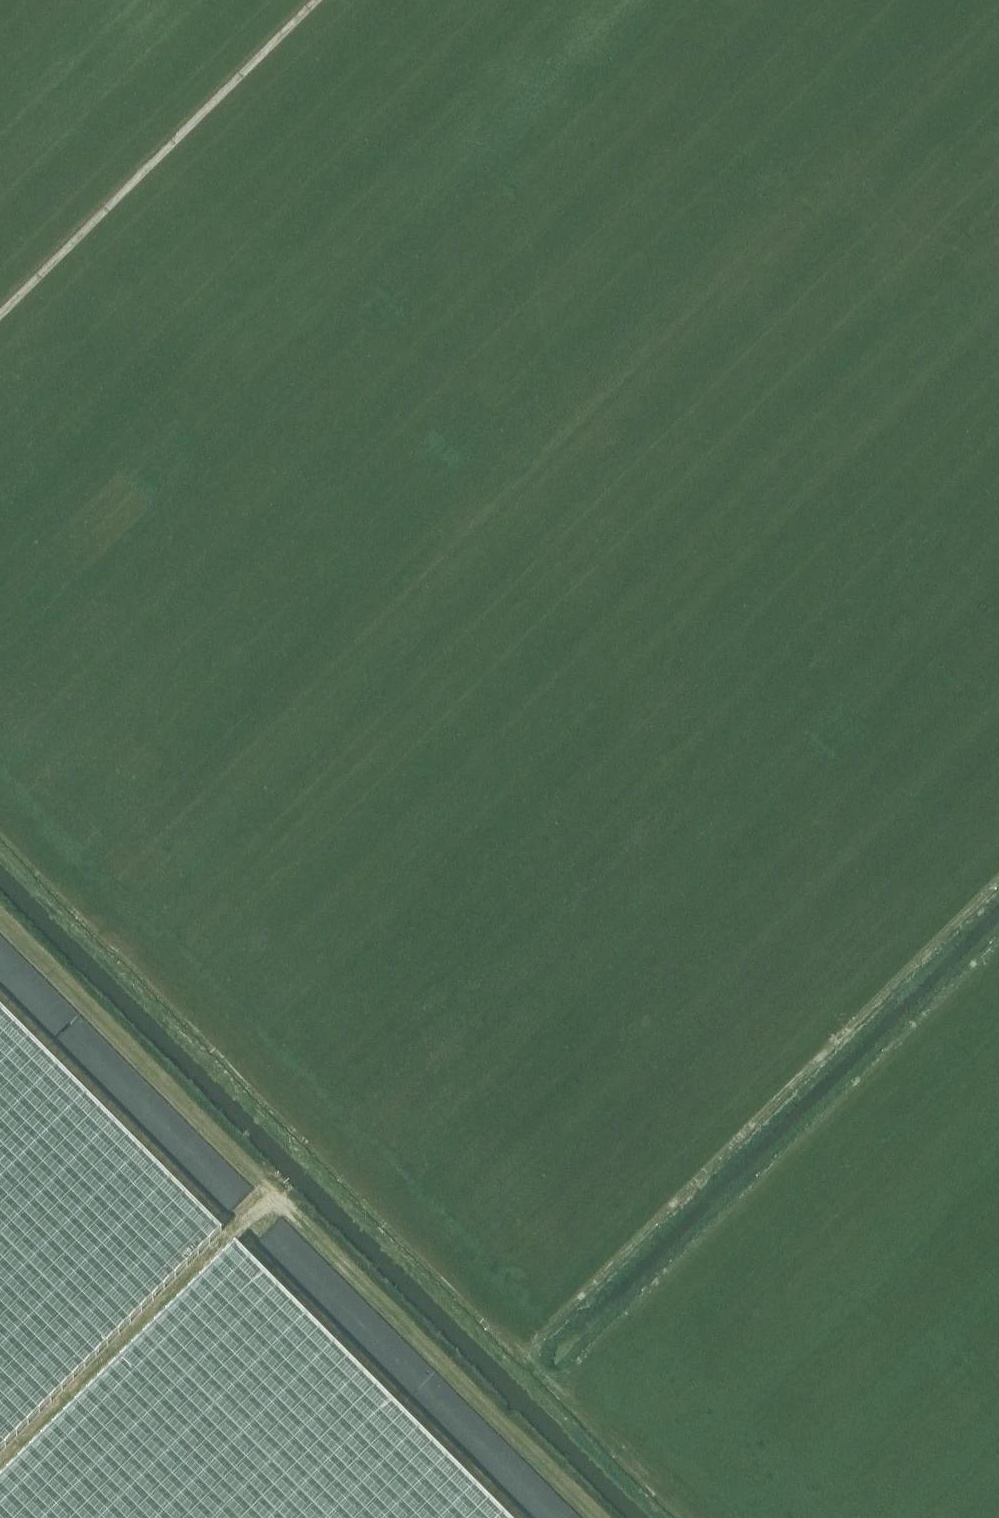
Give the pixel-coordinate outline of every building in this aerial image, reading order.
[(216,1224),(0,1007),(0,1439),(216,1224)] [(0,1479),(0,1517),(509,1517),(236,1244),(0,1479)]
